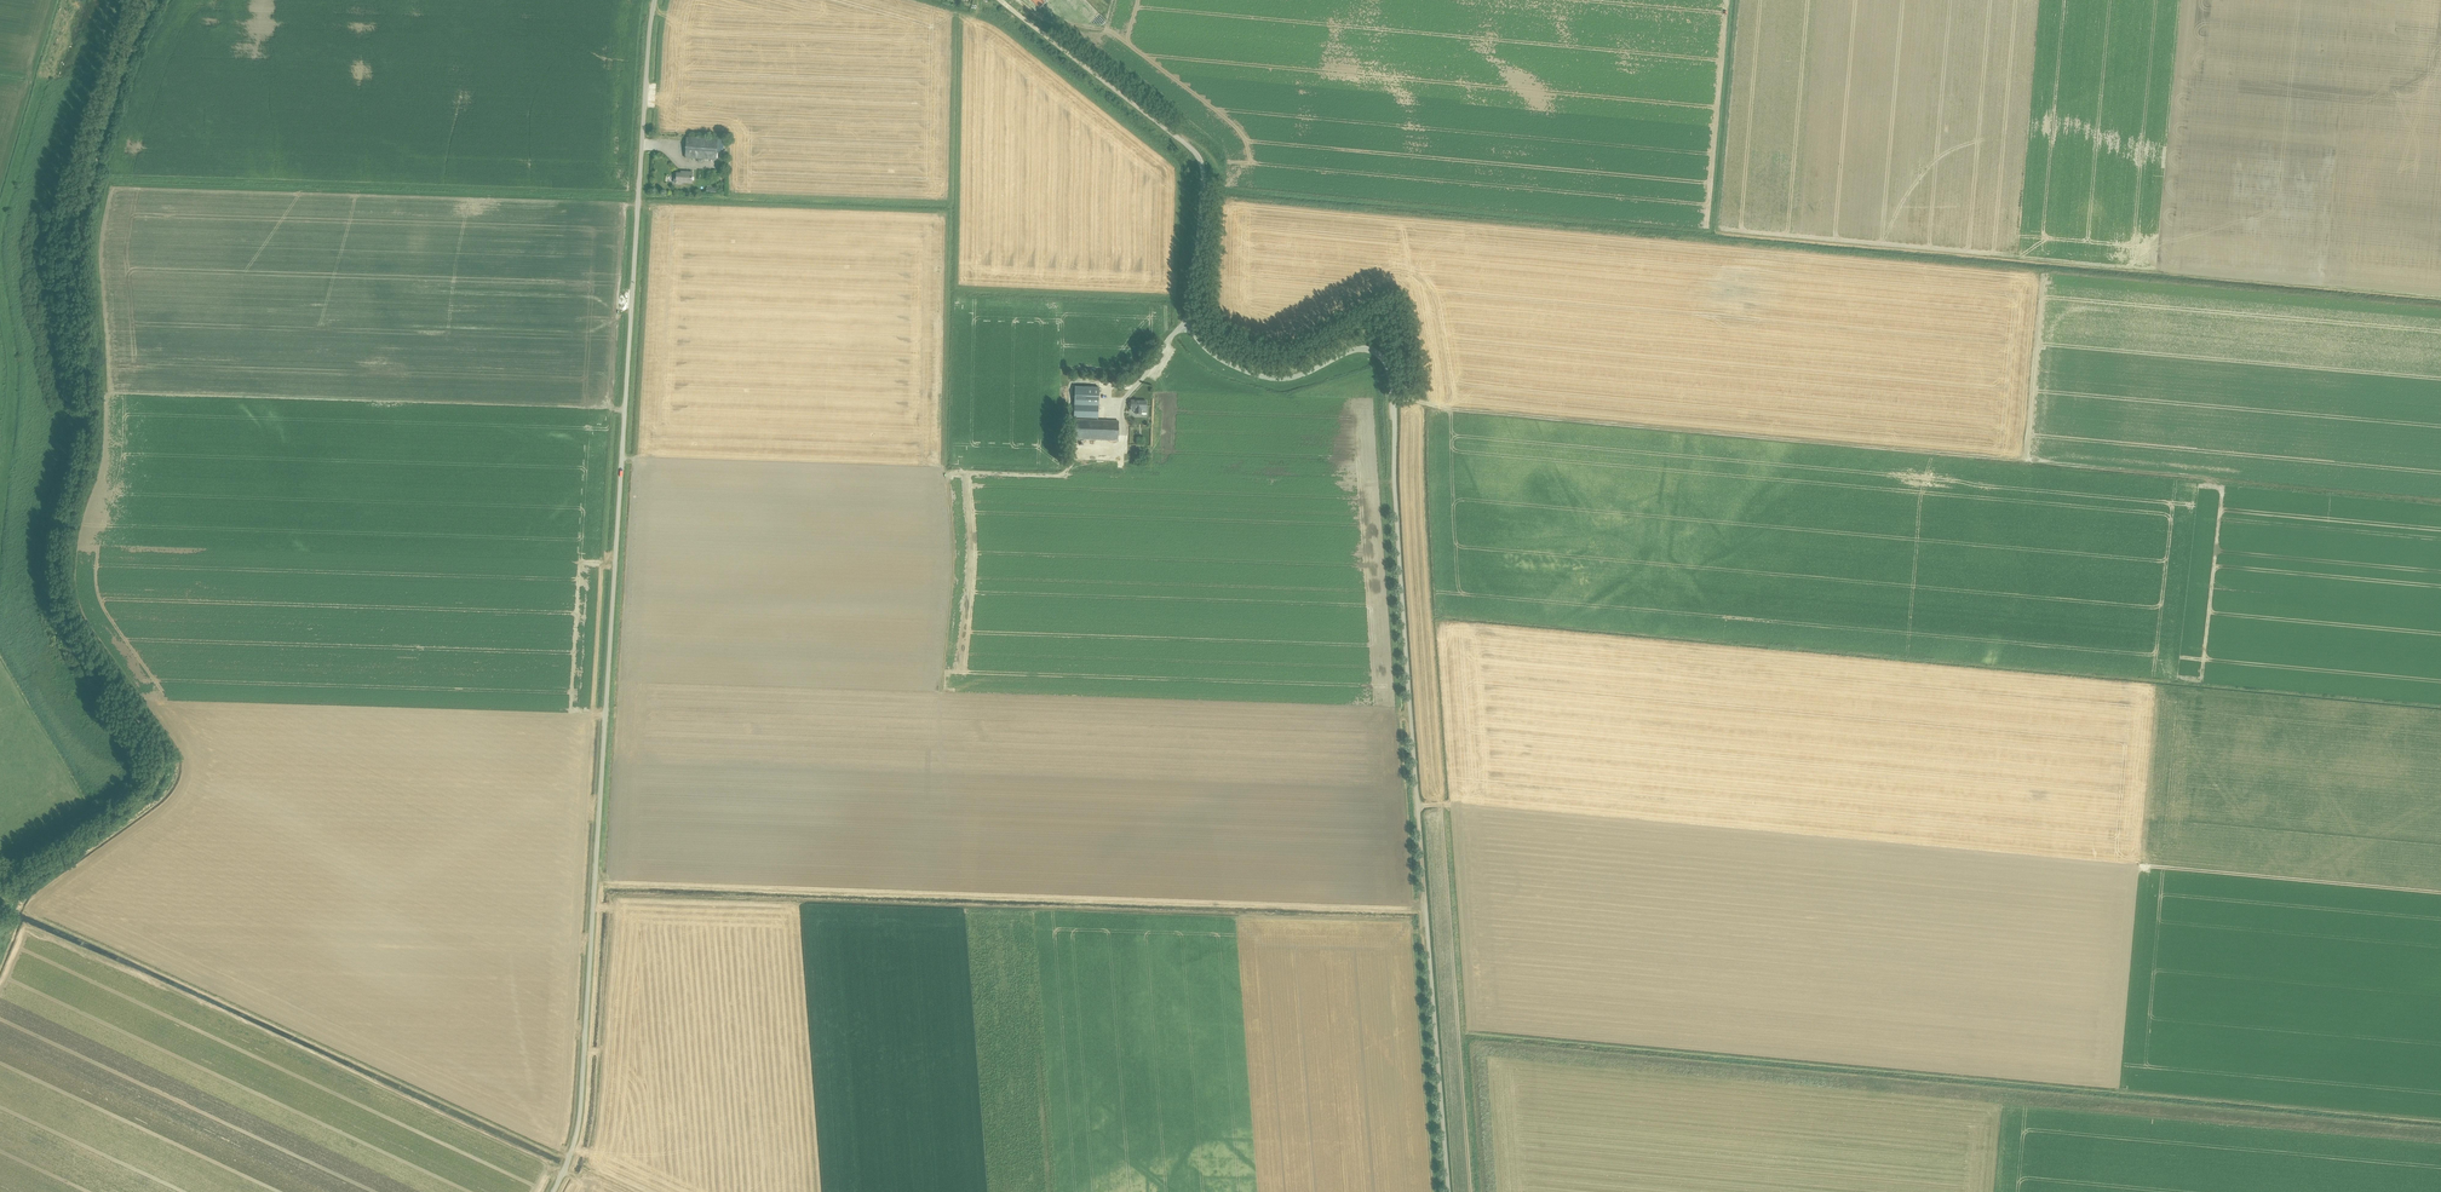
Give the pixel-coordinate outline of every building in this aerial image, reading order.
[(1042,0),(1031,0),(1040,8),(1045,3),(1042,0)] [(716,160),(717,140),(687,138),(686,158),(716,160)] [(676,174),(676,177),(674,176),(674,182),(675,183),(682,184),(682,182),(691,182),(692,173),(680,172),(680,174),(676,174)] [(1098,406),(1099,388),(1075,387),(1074,405),(1098,406)] [(1147,406),(1146,406),(1146,401),(1131,401),(1131,410),(1133,410),(1133,412),(1135,412),(1135,414),(1141,414),(1141,413),(1147,413),(1147,406)] [(1098,416),(1098,406),(1074,405),(1074,418),(1098,419),(1098,416)] [(1118,441),(1118,421),(1075,420),(1074,439),(1118,441)]
